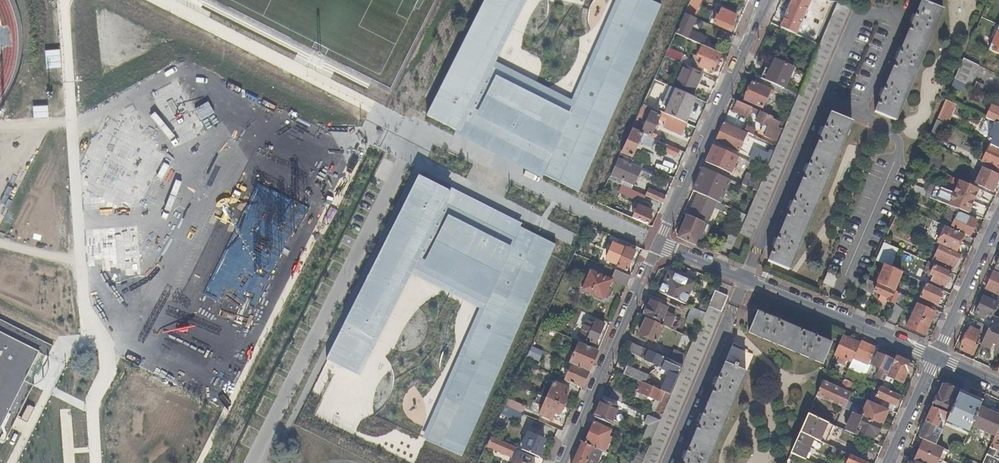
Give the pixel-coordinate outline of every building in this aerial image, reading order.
[(428,115),(465,132),(469,123),(549,165),(545,176),(580,192),(663,8),(646,0),(615,0),(571,101),(496,62),(526,0),(485,0),(428,115)] [(847,17),(854,0),(847,0),(839,1),(827,31),(806,81),(776,152),(761,186),(741,233),(752,238),(752,239),(753,239),(779,178),(797,135),(810,102),(847,17)] [(943,10),(922,1),(912,26),(876,112),(896,120),(932,35),(943,10)] [(696,10),(689,7),(686,14),(693,17),(696,10)] [(738,15),(723,8),(720,16),(718,15),(714,24),(732,32),(736,23),(734,22),(738,15)] [(693,17),(686,14),(677,34),(702,45),(703,46),(707,38),(691,30),(696,19),(693,17)] [(998,54),(998,28),(989,50),(998,54)] [(703,59),(699,66),(714,72),(722,54),(703,46),(702,45),(697,56),(703,59)] [(683,55),(670,49),(666,57),(680,63),(682,57),(683,55)] [(691,61),(682,57),(680,63),(685,65),(697,71),(699,66),(703,59),(697,56),(693,55),(691,61)] [(970,86),(980,65),(964,58),(955,79),(962,82),(970,86)] [(767,69),(763,79),(777,85),(785,88),(799,95),(801,91),(787,85),(794,68),(776,60),(771,71),(767,69)] [(697,71),(685,65),(675,88),(693,96),(703,73),(697,71)] [(763,79),(756,76),(745,100),(763,108),(765,103),(767,104),(772,93),(773,94),(774,92),(796,102),(799,95),(776,86),(777,85),(763,79)] [(958,90),(962,82),(955,79),(951,87),(958,90)] [(974,87),(982,91),(984,86),(976,82),(974,87)] [(693,96),(675,88),(671,86),(664,101),(661,99),(656,110),(685,123),(697,97),(693,96)] [(959,104),(947,99),(938,119),(950,124),(959,104)] [(775,117),(737,101),(733,111),(748,117),(750,112),(759,116),(756,121),(764,125),(762,131),(767,133),(765,136),(774,139),(776,133),(780,135),(783,129),(779,127),(781,122),(775,119),(775,117)] [(991,107),(986,118),(998,123),(998,124),(998,110),(991,107)] [(643,117),(640,116),(634,129),(639,132),(639,131),(652,137),(656,128),(658,129),(660,126),(658,125),(662,116),(652,112),(651,115),(650,118),(646,116),(642,125),(639,124),(643,117)] [(853,122),(833,113),(820,143),(769,260),(790,269),(798,251),(812,218),(853,122)] [(949,125),(938,120),(929,141),(940,146),(949,125)] [(724,123),(716,141),(740,151),(748,133),(745,132),(724,123)] [(998,123),(989,140),(992,142),(991,145),(998,149),(998,124),(998,123)] [(747,127),(745,132),(748,133),(755,136),(757,131),(747,127)] [(633,129),(623,152),(634,157),(644,134),(639,132),(634,129),(633,129)] [(785,130),(783,129),(780,135),(776,133),(774,139),(779,142),(785,130)] [(676,148),(658,140),(655,147),(680,158),(683,151),(678,149),(676,148)] [(973,145),(980,148),(982,143),(976,140),(973,145)] [(983,161),(991,145),(988,143),(980,160),(983,161)] [(679,144),(678,145),(676,148),(678,149),(683,151),(685,152),(688,147),(679,144)] [(991,145),(983,161),(986,163),(987,160),(991,162),(990,165),(998,169),(998,149),(991,145)] [(739,157),(714,146),(707,163),(732,174),(739,157)] [(926,152),(922,162),(938,170),(943,160),(926,152)] [(758,155),(755,163),(768,169),(771,161),(758,155)] [(635,160),(626,156),(623,161),(620,159),(611,180),(623,186),(628,175),(631,177),(633,171),(630,170),(635,160)] [(704,168),(694,191),(699,193),(718,201),(721,203),(731,180),(704,168)] [(982,168),(975,183),(993,191),(998,177),(998,176),(982,168)] [(763,179),(749,173),(743,185),(758,192),(763,179)] [(326,359),(362,378),(413,275),(480,309),(423,438),(462,457),(555,245),(520,228),(516,237),(446,201),(450,192),(418,176),(326,359)] [(979,189),(958,179),(956,182),(959,183),(955,193),(974,201),(979,189)] [(647,196),(624,186),(621,193),(644,203),(647,196)] [(944,188),(938,201),(968,213),(974,201),(955,193),(944,188)] [(667,197),(650,189),(647,196),(664,204),(667,197)] [(718,201),(699,193),(691,213),(710,221),(718,201)] [(653,211),(640,205),(635,218),(650,225),(653,216),(651,215),(653,211)] [(905,208),(901,205),(893,224),(897,226),(905,208)] [(942,224),(946,226),(964,234),(969,236),(977,220),(959,211),(950,207),(942,224)] [(749,214),(742,212),(738,221),(744,224),(749,214)] [(706,223),(689,215),(680,238),(696,245),(706,223)] [(964,234),(946,226),(938,242),(956,250),(964,234)] [(739,237),(731,234),(726,246),(734,250),(739,237)] [(622,241),(611,236),(608,242),(619,247),(622,241)] [(890,245),(884,242),(876,260),(882,262),(885,256),(890,245)] [(960,254),(940,245),(933,261),(952,270),(955,262),(956,263),(960,254)] [(637,252),(627,248),(627,249),(625,253),(619,267),(629,272),(637,252)] [(271,253),(248,302),(242,300),(236,311),(241,314),(228,342),(242,348),(253,325),(259,328),(290,262),(271,253)] [(935,264),(929,262),(925,271),(927,272),(925,275),(932,278),(931,280),(944,286),(947,281),(948,282),(952,273),(935,265),(935,264)] [(902,272),(885,264),(877,282),(894,290),(902,272)] [(632,277),(610,268),(606,277),(593,271),(584,291),(605,300),(614,280),(628,287),(632,277)] [(994,271),(986,288),(998,294),(998,273),(994,271)] [(670,272),(661,293),(686,304),(690,293),(696,296),(701,286),(670,272)] [(837,276),(828,273),(824,283),(833,286),(837,276)] [(877,282),(868,278),(863,290),(874,293),(875,291),(883,294),(882,297),(896,303),(901,293),(894,290),(877,282)] [(944,290),(927,283),(921,297),(938,304),(944,290)] [(716,291),(708,310),(707,313),(701,326),(696,339),(685,365),(684,368),(672,394),(669,403),(668,406),(666,410),(662,420),(652,441),(647,454),(643,462),(659,462),(681,409),(729,296),(716,291)] [(906,295),(901,293),(896,303),(901,306),(906,295)] [(998,302),(984,296),(976,312),(981,314),(984,315),(991,318),(998,302)] [(650,305),(646,314),(663,322),(669,308),(653,301),(651,306),(650,305)] [(901,306),(896,303),(889,318),(897,322),(903,308),(901,306)] [(935,312),(917,304),(912,315),(930,323),(935,312)] [(707,313),(694,308),(689,321),(701,326),(707,313)] [(833,343),(760,312),(752,332),(824,363),(833,343)] [(930,323),(912,315),(907,327),(925,335),(930,323)] [(993,317),(981,344),(998,352),(998,320),(993,317)] [(664,326),(648,318),(647,320),(645,319),(643,324),(644,325),(644,327),(641,335),(658,342),(664,326)] [(8,444),(37,386),(34,385),(39,375),(41,376),(45,368),(43,367),(48,357),(51,358),(56,347),(0,319),(0,440),(8,444)] [(595,324),(588,321),(581,338),(597,345),(606,325),(597,321),(595,324)] [(980,331),(971,327),(961,349),(973,354),(977,345),(975,343),(980,331)] [(696,339),(687,335),(679,354),(675,352),(672,360),(685,365),(696,339)] [(861,342),(844,335),(835,354),(852,362),(861,342)] [(876,347),(862,340),(861,342),(852,362),(848,371),(852,373),(858,359),(869,364),(876,347)] [(600,351),(580,342),(571,363),(573,364),(566,381),(583,389),(600,351)] [(665,357),(634,344),(632,350),(642,354),(641,356),(647,359),(646,360),(661,366),(665,357)] [(539,362),(544,351),(532,345),(527,356),(539,362)] [(733,346),(723,371),(684,462),(708,462),(746,374),(754,355),(733,346)] [(896,357),(879,349),(878,350),(890,355),(889,358),(894,360),(896,357)] [(878,350),(872,363),(882,367),(878,376),(885,379),(887,375),(894,360),(889,358),(890,355),(878,350)] [(913,362),(896,355),(896,357),(894,360),(887,375),(903,382),(908,370),(909,371),(913,362)] [(664,367),(663,368),(671,372),(664,390),(667,392),(672,394),(684,368),(666,361),(664,367)] [(539,369),(526,364),(524,370),(536,375),(539,369)] [(650,375),(629,366),(625,374),(642,381),(647,383),(650,375)] [(841,388),(844,382),(835,378),(834,382),(831,381),(830,383),(841,388)] [(854,383),(845,379),(844,382),(841,388),(851,392),(854,383)] [(830,383),(824,380),(817,395),(846,408),(848,403),(852,393),(851,392),(841,388),(830,383)] [(647,383),(642,381),(637,391),(659,400),(663,390),(647,383)] [(556,382),(549,398),(564,405),(568,396),(564,394),(567,387),(556,382)] [(950,414),(956,401),(951,399),(955,390),(943,384),(934,406),(950,414)] [(900,395),(881,386),(877,395),(876,395),(875,398),(878,399),(879,396),(884,399),(881,405),(889,409),(893,410),(900,395)] [(614,391),(611,398),(622,403),(625,396),(614,391)] [(672,394),(667,392),(663,401),(669,403),(672,394)] [(982,402),(959,392),(956,401),(950,414),(947,420),(946,421),(969,431),(972,425),(980,407),(982,402)] [(121,394),(119,399),(133,406),(135,401),(121,394)] [(564,405),(549,398),(539,420),(551,425),(556,413),(560,414),(564,405)] [(612,404),(603,400),(596,417),(620,427),(622,422),(615,419),(617,415),(609,411),(612,404)] [(853,405),(848,403),(846,408),(856,412),(863,416),(882,424),(889,409),(881,405),(870,400),(866,408),(855,403),(853,405)] [(669,403),(663,401),(660,408),(666,410),(668,406),(669,403)] [(507,406),(504,414),(521,421),(525,413),(507,406)] [(950,414),(934,406),(927,422),(936,426),(938,427),(941,419),(944,419),(947,420),(950,414)] [(980,407),(972,425),(995,435),(998,426),(998,415),(980,407)] [(345,448),(352,433),(299,408),(292,423),(345,448)] [(863,416),(856,412),(849,425),(857,429),(863,416)] [(662,420),(649,414),(646,422),(650,424),(645,438),(652,441),(662,420)] [(837,426),(809,414),(801,432),(814,438),(826,443),(829,436),(832,438),(837,426)] [(882,424),(863,416),(857,429),(857,430),(874,437),(876,432),(878,433),(882,424)] [(604,426),(596,422),(587,443),(594,446),(612,454),(618,439),(610,436),(612,430),(604,426)] [(936,426),(927,422),(920,437),(924,439),(936,444),(939,436),(932,433),(936,426)] [(938,427),(936,426),(932,433),(939,436),(943,429),(938,427)] [(995,435),(990,447),(998,450),(998,448),(998,426),(995,435)] [(546,439),(531,432),(523,449),(542,457),(546,448),(542,447),(546,439)] [(814,438),(801,432),(792,453),(804,458),(809,447),(810,447),(814,438)] [(493,436),(489,446),(514,457),(518,447),(493,436)] [(936,444),(924,439),(919,450),(939,458),(943,448),(936,444)] [(584,442),(575,462),(587,462),(594,446),(587,443),(584,442)] [(632,462),(633,462),(643,462),(647,454),(638,450),(632,462)] [(919,450),(915,459),(923,462),(937,462),(939,458),(919,450)] [(852,454),(848,462),(869,462),(852,454)] [(987,454),(983,462),(996,462),(998,459),(987,454)]
